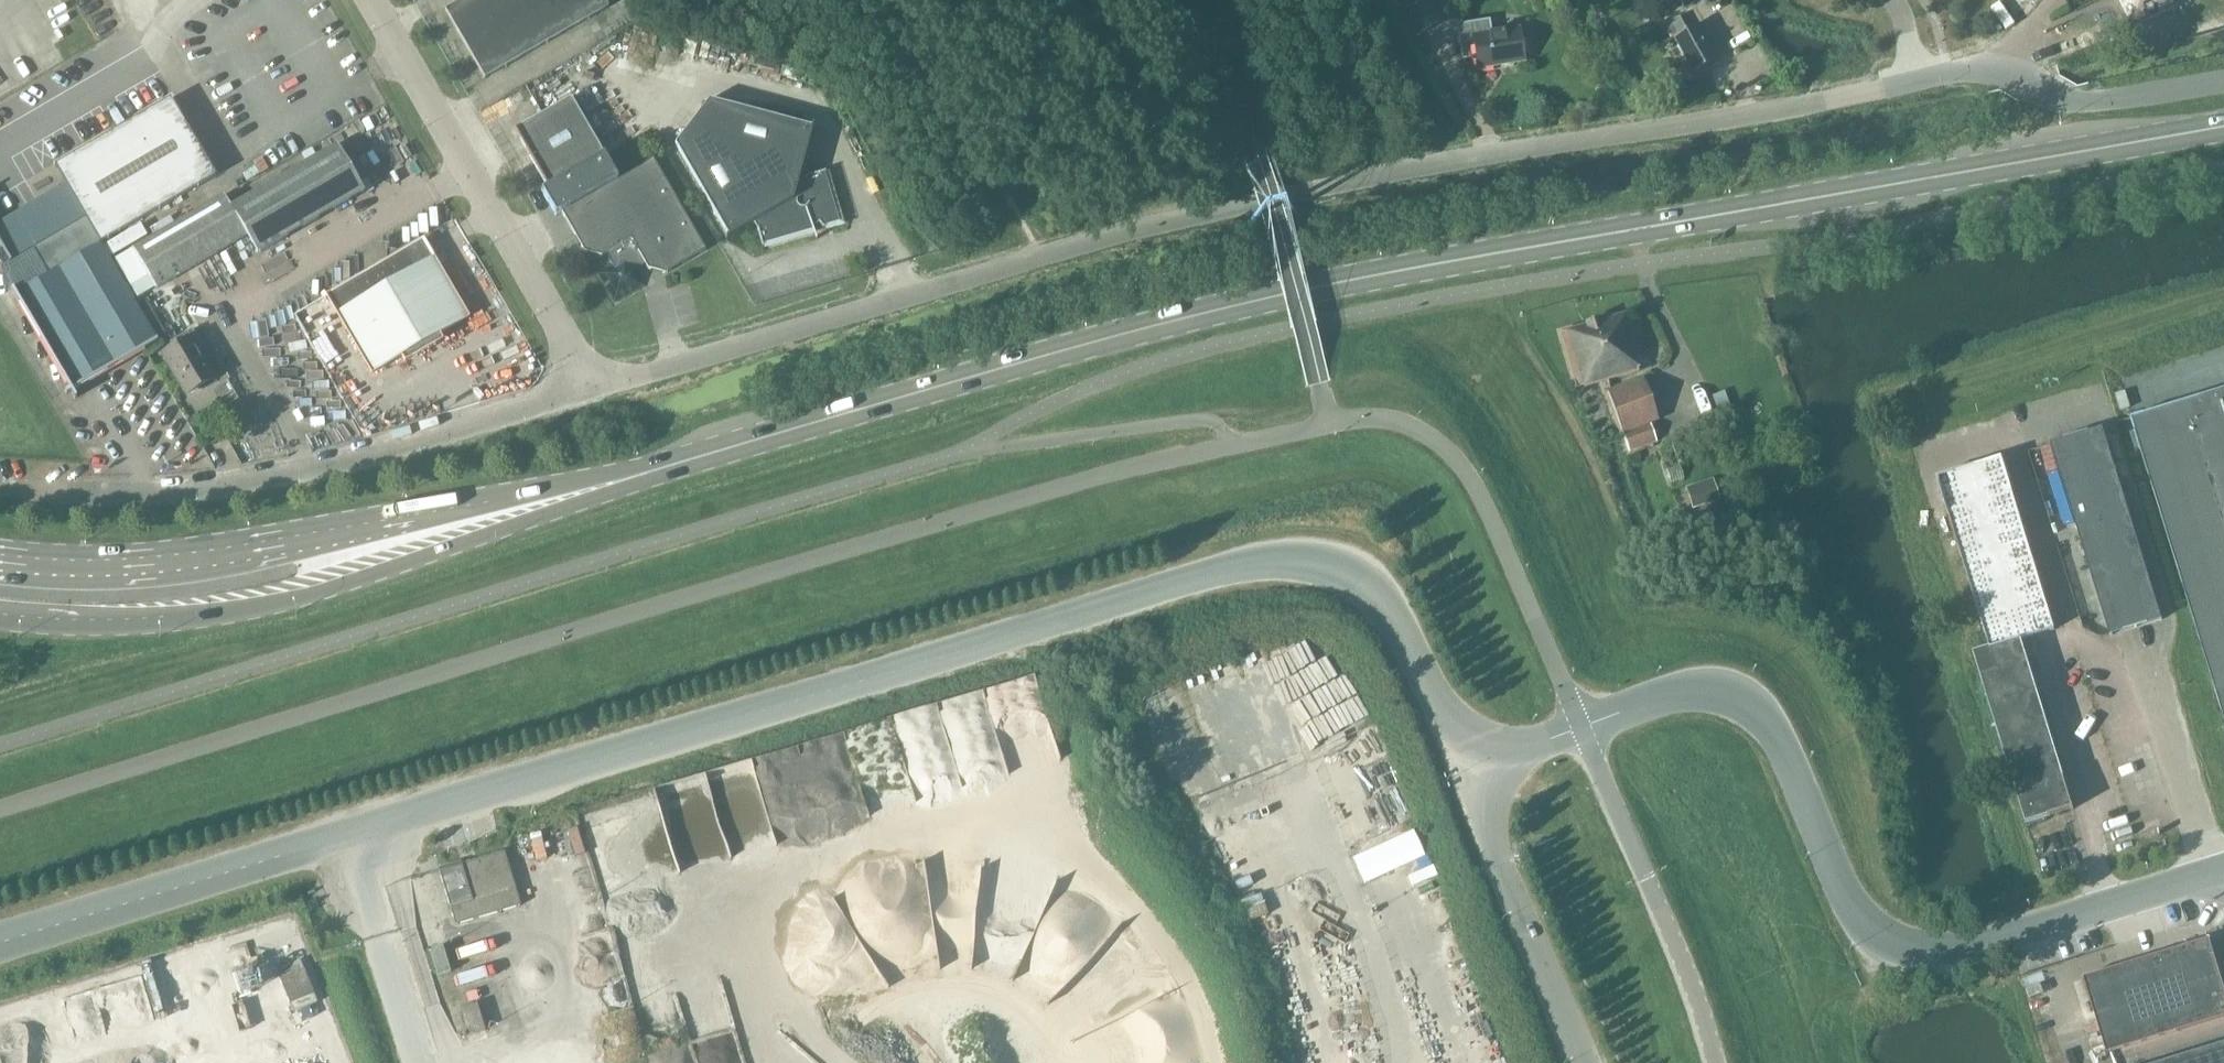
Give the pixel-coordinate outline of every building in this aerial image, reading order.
[(605,0),(462,0),(445,10),(485,79),(609,7),(605,0)] [(1661,13),(1681,2),(1680,0),(1654,0),(1661,13)] [(2180,3),(2178,0),(2118,0),(2132,27),(2180,3)] [(1686,31),(1679,17),(1667,24),(1693,71),(1715,59),(1697,25),(1686,31)] [(1458,25),(1463,59),(1465,58),(1464,57),(1476,55),(1478,68),(1525,61),(1520,28),(1489,33),(1488,22),(1460,26),(1459,25),(1458,25)] [(712,97),(676,144),(729,236),(726,237),(727,238),(755,224),(757,230),(763,247),(764,247),(764,245),(813,230),(816,239),(818,239),(813,226),(819,223),(824,229),(825,228),(824,227),(839,222),(825,173),(826,172),(825,171),(807,177),(800,175),(815,124),(814,124),(813,127),(712,97)] [(515,128),(514,128),(548,188),(548,189),(605,156),(603,153),(572,98),(516,130),(515,128)] [(9,259),(0,263),(73,387),(156,339),(101,244),(216,176),(171,99),(56,166),(82,211),(76,215),(60,187),(0,222),(0,244),(9,259)] [(399,133),(409,129),(402,112),(392,116),(399,133)] [(139,298),(248,235),(258,253),(365,191),(338,145),(231,207),(225,196),(116,259),(139,298)] [(665,274),(706,250),(653,159),(618,179),(606,158),(605,156),(548,189),(548,188),(542,191),(556,216),(562,213),(585,252),(602,257),(606,254),(612,264),(597,273),(614,303),(645,285),(636,270),(646,265),(648,269),(665,274)] [(373,373),(468,317),(423,239),(327,294),(373,373)] [(1627,312),(1561,332),(1578,389),(1639,371),(1634,354),(1639,353),(1627,312)] [(319,341),(330,337),(322,315),(310,319),(319,341)] [(164,353),(187,394),(214,378),(197,350),(203,347),(193,329),(171,342),(174,347),(164,353)] [(1608,392),(1617,414),(1631,451),(1658,441),(1651,423),(1659,420),(1644,379),(1608,392)] [(2223,716),(2223,391),(2132,419),(2136,432),(2223,716)] [(2051,444),(2059,468),(2111,636),(2163,620),(2104,428),(2051,444)] [(1974,653),(2027,824),(2075,809),(2022,639),(2055,629),(2003,459),(1939,478),(1991,648),(1974,653)] [(1679,465),(1667,470),(1672,482),(1684,477),(1679,465)] [(1713,480),(1687,488),(1693,508),(1719,499),(1713,480)] [(907,732),(869,736),(873,741),(873,746),(892,777),(893,776),(942,771),(951,766),(947,733),(965,762),(966,774),(1027,768),(1035,763),(1027,683),(1034,679),(1031,674),(1031,670),(1028,672),(980,677),(982,697),(990,696),(992,717),(953,721),(971,710),(945,713),(944,699),(949,696),(904,701),(907,732)] [(439,871),(455,925),(521,906),(505,852),(439,871)] [(1384,915),(1388,926),(1406,918),(1401,907),(1384,915)] [(2108,1054),(2223,1018),(2223,984),(2210,940),(2085,978),(2108,1054)] [(443,947),(431,951),(438,976),(451,972),(443,947)] [(477,1005),(463,1009),(471,1034),(485,1030),(477,1005)] [(554,1011),(553,1032),(567,1032),(568,1012),(554,1011)] [(2165,1062),(2223,1062),(2223,1045),(2165,1062)]
